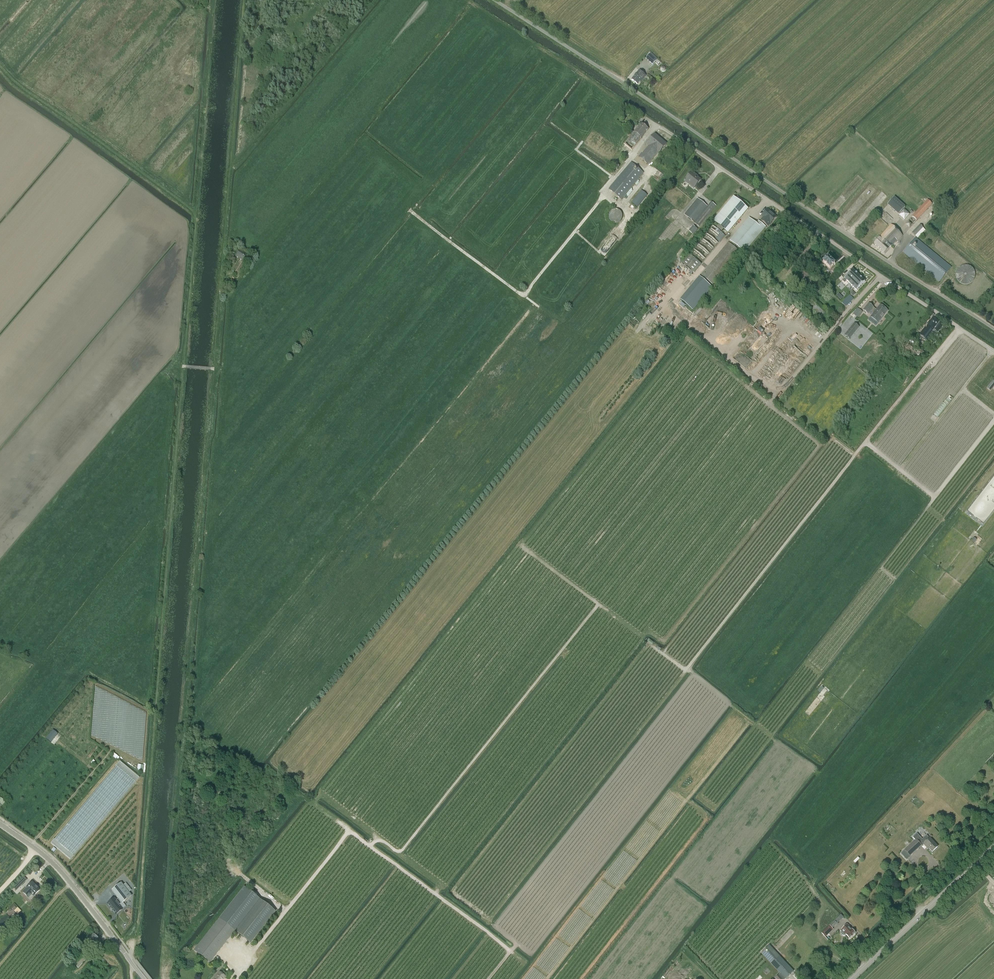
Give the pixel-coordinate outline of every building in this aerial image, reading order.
[(653,65),(658,59),(651,53),(646,59),(653,65)] [(639,71),(638,72),(632,80),(638,85),(645,76),(639,71)] [(632,150),(648,130),(642,124),(635,133),(633,135),(625,144),(632,150)] [(646,145),(649,147),(642,155),(641,154),(639,157),(648,165),(658,152),(660,153),(667,145),(655,135),(646,145)] [(621,199),(643,173),(631,163),(609,189),(621,199)] [(695,187),(701,181),(696,176),(696,175),(692,172),(685,181),(688,184),(689,182),(695,187)] [(641,191),(631,203),(637,208),(647,196),(641,191)] [(905,207),(894,197),(887,205),(898,215),(905,207)] [(728,233),(747,209),(734,198),(714,222),(728,233)] [(699,227),(716,206),(711,202),(708,207),(698,199),(685,215),(699,227)] [(917,221),(932,204),(928,200),(905,224),(910,228),(916,221),(917,221)] [(616,210),(615,210),(614,210),(613,210),(612,211),(611,211),(610,212),(609,213),(609,214),(609,215),(608,215),(608,216),(608,217),(608,218),(609,219),(609,220),(610,220),(610,221),(611,222),(612,223),(613,223),(614,223),(615,223),(616,223),(617,223),(618,223),(619,222),(620,222),(620,221),(621,221),(621,220),(622,220),(622,219),(622,218),(622,217),(622,216),(622,215),(622,214),(621,213),(621,212),(620,212),(620,211),(619,211),(618,210),(617,210),(616,210)] [(770,223),(771,224),(776,217),(767,210),(762,216),(764,218),(761,221),(768,226),(770,223)] [(730,241),(744,253),(766,227),(758,221),(756,224),(749,218),(730,241)] [(920,224),(912,233),(918,239),(926,230),(920,224)] [(891,225),(874,244),(885,253),(888,249),(888,250),(892,246),(892,245),(902,235),(891,225)] [(713,226),(689,254),(682,263),(694,273),(725,236),(722,233),(723,231),(719,228),(718,230),(713,226)] [(693,226),(689,231),(693,235),(698,229),(693,226)] [(939,282),(951,268),(916,238),(904,253),(939,282)] [(728,243),(707,269),(701,275),(714,286),(741,253),(728,243)] [(236,257),(245,262),(249,257),(239,251),(236,257)] [(834,266),(835,265),(835,264),(828,258),(823,262),(830,269),(834,266)] [(966,265),(965,265),(964,265),(963,266),(962,266),(960,267),(959,267),(959,268),(958,269),(957,269),(957,270),(956,271),(956,272),(956,273),(956,274),(956,275),(956,276),(956,277),(956,278),(957,279),(957,280),(957,281),(958,282),(959,282),(959,283),(960,283),(961,284),(962,284),(964,285),(965,285),(966,285),(968,285),(968,284),(969,284),(970,284),(971,283),(972,282),(973,281),(974,280),(974,279),(975,278),(975,277),(975,276),(975,275),(975,274),(975,273),(975,272),(974,271),(974,270),(973,269),(972,268),(971,267),(970,266),(969,266),(968,266),(967,265),(966,265)] [(857,290),(865,282),(853,270),(844,280),(846,282),(847,280),(857,290)] [(680,300),(694,310),(712,286),(699,276),(680,300)] [(842,302),(847,307),(854,299),(850,294),(842,302)] [(828,311),(815,298),(809,304),(821,317),(828,311)] [(871,317),(879,323),(888,311),(881,305),(877,311),(873,308),(874,307),(869,304),(864,310),(869,314),(871,311),(874,313),(871,317)] [(853,314),(858,318),(863,312),(858,308),(853,314)] [(935,329),(938,332),(943,325),(933,317),(919,335),(927,341),(931,337),(932,337),(932,336),(934,333),(933,332),(935,329)] [(855,324),(846,335),(851,339),(860,327),(855,324)] [(750,348),(757,354),(770,338),(763,332),(750,348)] [(901,352),(907,357),(914,349),(908,344),(901,352)] [(786,362),(789,354),(786,353),(785,354),(782,358),(784,352),(782,351),(783,348),(781,346),(775,354),(777,356),(774,360),(771,358),(770,359),(772,360),(775,363),(776,362),(780,357),(780,358),(782,359),(781,360),(782,361),(786,362)] [(920,351),(918,349),(916,348),(913,351),(919,356),(917,359),(921,363),(927,356),(920,350),(920,351)] [(947,406),(953,398),(949,396),(943,403),(947,406)] [(942,402),(933,414),(937,418),(947,406),(942,402)] [(53,729),(46,738),(51,742),(58,733),(53,729)] [(922,839),(917,834),(913,837),(915,840),(904,850),(910,856),(923,844),(927,848),(928,847),(932,852),(937,847),(927,835),(922,839)] [(29,898),(32,895),(34,896),(40,890),(32,883),(26,889),(22,892),(29,898)] [(122,883),(112,890),(118,899),(120,901),(122,903),(132,896),(129,892),(131,891),(126,883),(123,885),(122,883)] [(246,888),(221,920),(196,951),(211,964),(237,932),(252,945),(278,914),(246,888)] [(117,902),(120,901),(118,899),(116,901),(114,899),(107,904),(116,915),(123,909),(117,902)] [(834,921),(829,926),(822,933),(829,941),(831,940),(829,938),(830,937),(829,937),(832,933),(830,931),(832,929),(837,924),(834,921)] [(844,936),(845,936),(846,935),(849,939),(855,933),(852,929),(851,930),(849,929),(850,928),(847,925),(840,931),(841,932),(841,933),(841,934),(842,935),(843,936),(844,936)] [(92,946),(98,939),(93,934),(87,941),(84,944),(89,949),(92,946)] [(793,972),(769,946),(761,953),(780,973),(775,978),(776,978),(785,978),(793,972)] [(78,968),(90,955),(83,949),(72,963),(78,968)]
